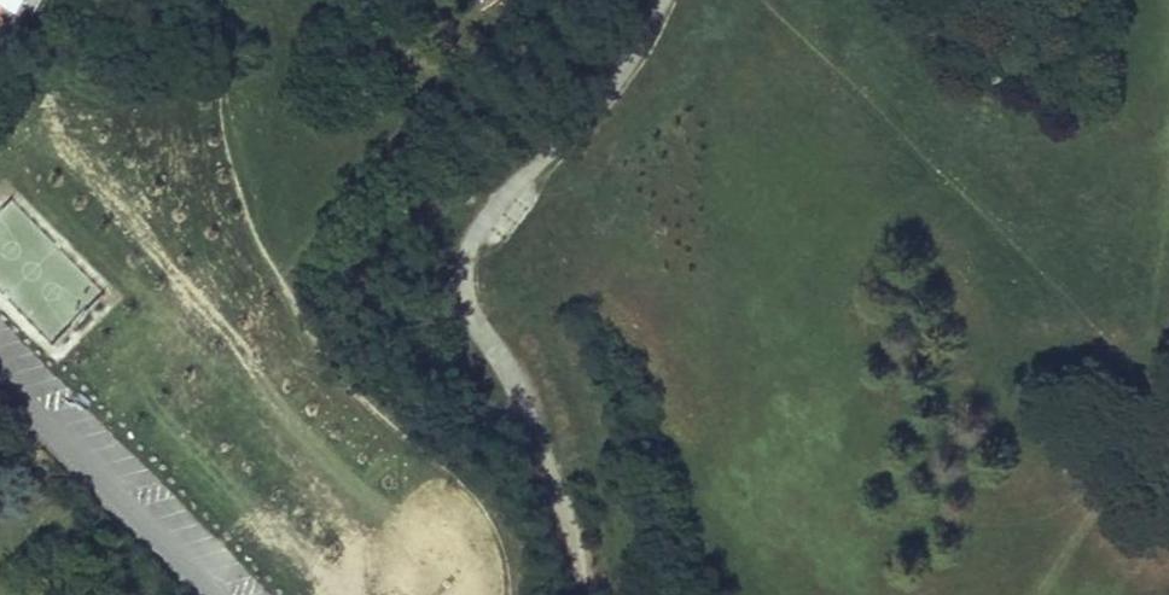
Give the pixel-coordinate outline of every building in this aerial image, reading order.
[(6,26),(20,34),(30,16),(16,9),(21,0),(0,0),(0,36),(6,26)]
